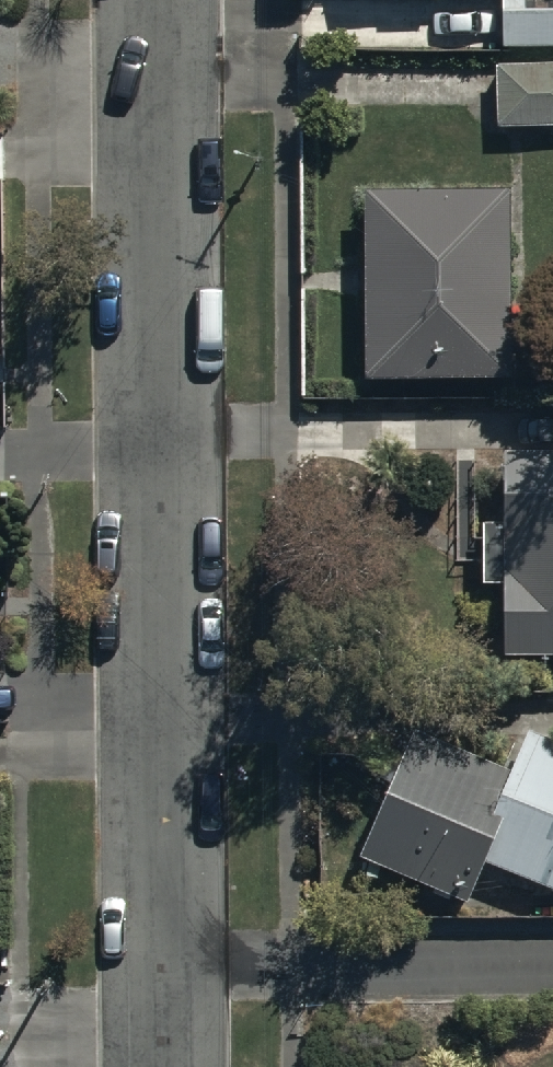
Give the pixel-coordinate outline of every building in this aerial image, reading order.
[(502,36),(552,36),(552,0),(502,0),(502,36)] [(494,54),(494,119),(552,118),(552,53),(494,54)] [(510,177),(364,177),(365,367),(511,366),(510,177)] [(504,639),(552,639),(552,436),(503,436),(503,510),(481,511),(481,571),(503,570),(504,639)] [(359,842),(465,889),(483,848),(552,880),(552,731),(527,719),(509,761),(415,719),(359,842)]
